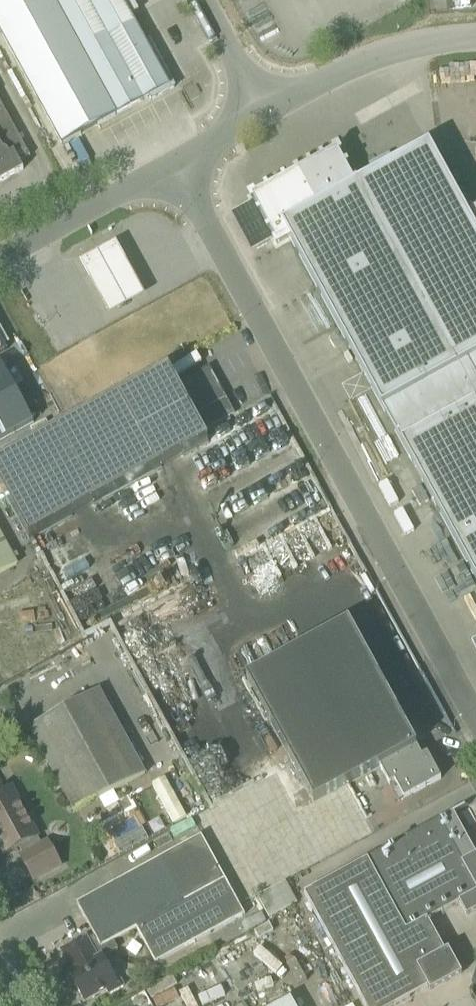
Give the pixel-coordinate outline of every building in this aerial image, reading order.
[(132,17),(122,0),(0,0),(0,31),(62,145),(150,97),(152,101),(175,88),(150,42),(146,44),(132,17)] [(0,102),(0,183),(24,170),(15,154),(25,148),(0,102)] [(402,444),(475,405),(475,211),(468,216),(429,145),(391,166),(356,185),(283,225),(290,238),(402,444)] [(283,225),(356,185),(338,151),(251,198),(277,245),(290,238),(283,225)] [(118,235),(83,254),(112,307),(147,289),(118,235)] [(33,422),(1,363),(0,363),(0,441),(33,422)] [(201,433),(235,415),(209,367),(175,386),(166,368),(37,439),(73,506),(202,435),(201,433)] [(402,444),(475,580),(475,405),(402,444)] [(421,488),(412,492),(420,507),(429,502),(421,488)] [(17,565),(0,534),(0,575),(17,565)] [(422,756),(417,747),(368,658),(266,713),(314,803),(380,767),(390,785),(395,782),(404,799),(441,779),(427,753),(422,756)] [(145,775),(145,774),(99,691),(29,729),(75,813),(145,775)] [(20,805),(15,808),(6,792),(0,795),(0,847),(5,855),(19,848),(23,855),(20,857),(33,881),(61,866),(48,842),(42,845),(20,805)] [(255,808),(202,838),(229,886),(282,857),(255,808)] [(368,860),(304,895),(365,1005),(397,1005),(457,973),(428,921),(460,903),(466,914),(470,915),(475,912),(475,856),(469,844),(470,844),(453,814),(368,860)] [(245,915),(229,886),(202,838),(201,836),(77,904),(95,936),(101,948),(114,941),(136,929),(156,964),(245,915)] [(284,881),(256,896),(267,918),(295,903),(284,881)] [(118,950),(114,941),(101,948),(95,936),(87,940),(86,938),(62,952),(73,973),(70,975),(85,1003),(107,991),(109,995),(124,987),(115,970),(111,972),(103,958),(118,950)]
